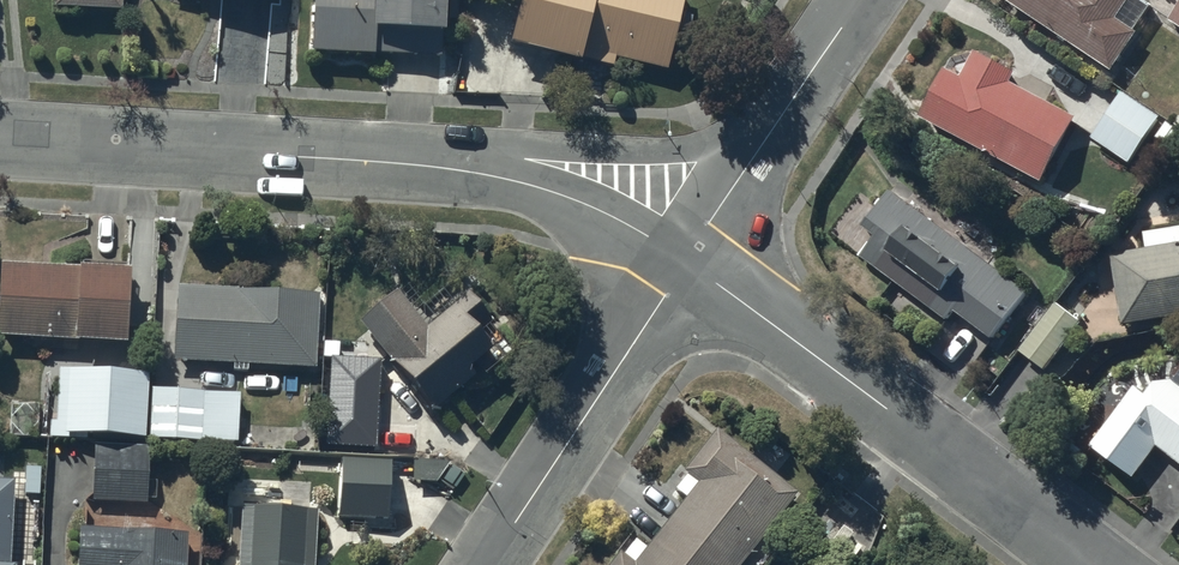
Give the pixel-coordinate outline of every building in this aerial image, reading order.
[(55,7),(121,8),(121,0),(55,0),(55,7)] [(313,47),(375,50),(375,47),(442,51),(443,35),(446,36),(448,0),(316,0),(313,47)] [(684,0),(524,0),(513,45),(582,62),(584,53),(614,61),(616,52),(668,65),(684,0)] [(1112,70),(1138,31),(1135,29),(1150,7),(1140,0),(1008,0),(1112,70)] [(1165,21),(1178,31),(1178,2),(1165,21)] [(1076,120),(1010,86),(1015,75),(975,54),(961,80),(944,71),(918,119),(1041,185),(1076,120)] [(1159,117),(1120,91),(1090,136),(1129,162),(1159,117)] [(1022,290),(885,187),(859,222),(870,230),(854,252),(869,263),(860,276),(887,296),(897,283),(941,315),(949,305),(989,334),(1022,290)] [(1112,248),(1122,318),(1178,310),(1178,222),(1144,227),(1146,243),(1112,248)] [(0,255),(0,332),(71,334),(71,332),(127,334),(129,254),(77,252),(77,257),(0,255)] [(464,286),(427,318),(397,284),(358,317),(433,403),(474,368),(466,360),(492,338),(481,326),(493,316),(470,291),(482,281),(472,270),(459,281),(464,286)] [(319,288),(177,281),(174,356),(233,358),(233,365),(248,366),(248,359),(315,362),(319,288)] [(1082,317),(1056,298),(1020,345),(1046,365),(1082,317)] [(370,350),(333,350),(334,380),(370,380),(370,350)] [(146,433),(149,368),(58,364),(55,416),(50,416),(49,432),(68,433),(68,429),(146,433)] [(1156,369),(1140,391),(1129,383),(1086,443),(1131,475),(1153,446),(1178,465),(1178,386),(1156,369)] [(240,389),(150,385),(149,433),(238,436),(240,389)] [(358,416),(357,447),(416,449),(417,418),(398,418),(398,415),(384,415),(384,417),(358,416)] [(795,488),(714,426),(682,467),(687,470),(675,485),(684,492),(646,542),(636,534),(623,551),(618,547),(605,564),(734,564),(795,488)] [(146,441),(93,441),(93,497),(146,497),(146,441)] [(390,456),(341,455),(339,512),(388,513),(390,456)] [(0,477),(0,564),(14,564),(15,557),(9,557),(12,477),(0,477)] [(242,501),(239,564),(313,564),(317,505),(242,501)] [(81,525),(79,564),(185,564),(186,528),(81,525)]
